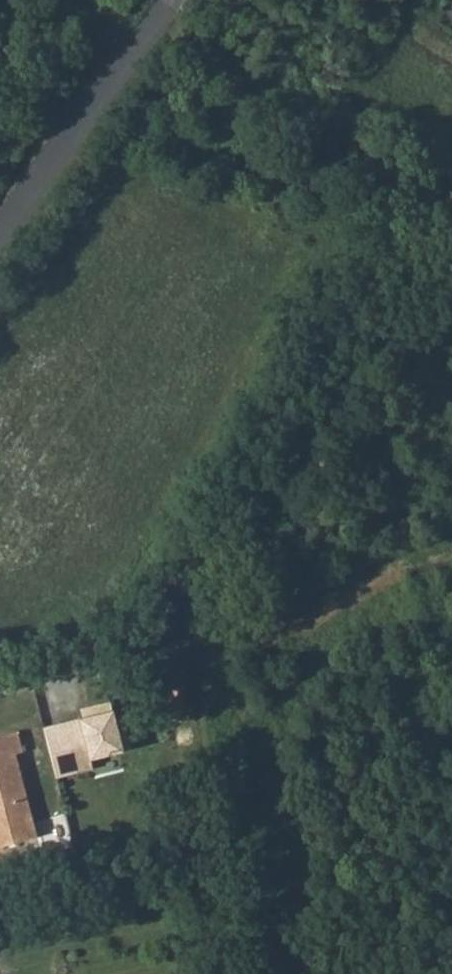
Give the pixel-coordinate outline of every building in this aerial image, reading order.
[(180,687),(164,691),(171,720),(187,716),(180,687)] [(84,710),(39,721),(50,768),(85,759),(83,752),(124,742),(117,717),(109,719),(103,695),(81,700),(84,710)] [(31,821),(14,754),(21,751),(17,731),(0,735),(0,831),(3,844),(23,839),(20,824),(31,821)] [(35,836),(31,821),(20,824),(23,839),(35,836)]
